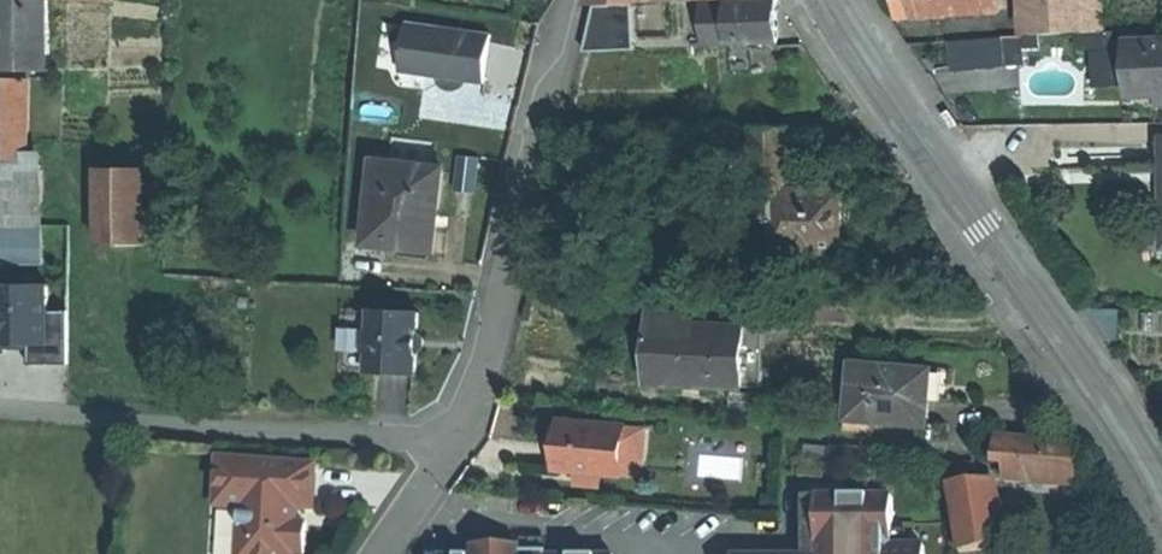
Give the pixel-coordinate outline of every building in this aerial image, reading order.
[(29,69),(29,36),(29,0),(0,0),(0,69),(29,69)] [(29,36),(47,36),(47,0),(29,0),(29,36)] [(727,1),(729,43),(778,41),(777,19),(776,0),(749,0),(727,1)] [(898,16),(972,12),(972,0),(897,0),(898,16)] [(972,12),(1000,11),(1000,6),(999,0),(972,0),(972,12)] [(1032,34),(1102,31),(1101,0),(1031,0),(1032,34)] [(727,1),(702,2),(704,44),(729,43),(727,1)] [(633,4),(596,5),(597,50),(634,48),(633,4)] [(491,35),(408,23),(401,72),(484,84),(491,35)] [(1001,37),(951,40),(954,71),(1003,65),(1001,37)] [(1130,42),(1131,67),(1131,92),(1161,91),(1161,92),(1161,41),(1130,42)] [(0,80),(0,161),(28,161),(29,81),(0,80)] [(789,127),(754,127),(755,180),(755,217),(789,216),(789,190),(789,156),(789,128),(789,127)] [(797,128),(789,128),(789,156),(797,156),(797,128)] [(113,152),(113,171),(132,171),(132,152),(113,152)] [(442,164),(374,159),(368,244),(427,248),(430,213),(438,213),(439,205),(442,164)] [(41,227),(42,167),(28,166),(0,166),(0,226),(41,227)] [(148,171),(132,171),(113,171),(101,171),(101,247),(148,247),(148,171)] [(166,171),(148,171),(148,247),(166,247),(166,171)] [(755,180),(735,180),(736,217),(755,217),(755,180)] [(842,190),(789,190),(789,216),(842,216),(842,190)] [(860,190),(842,190),(842,216),(842,219),(842,229),(860,229),(860,208),(860,190)] [(438,213),(430,213),(427,248),(436,249),(438,213)] [(842,219),(772,219),(772,252),(795,252),(796,261),(818,260),(818,252),(842,252),(842,229),(842,219)] [(41,262),(41,227),(0,226),(0,262),(41,262)] [(0,286),(0,350),(8,349),(7,343),(31,342),(31,349),(31,363),(71,365),(71,311),(50,311),(50,286),(0,286)] [(420,312),(372,310),(371,327),(365,333),(364,349),(370,354),(369,373),(417,375),(418,355),(418,353),(414,349),(414,339),(419,334),(420,333),(420,312)] [(680,314),(650,313),(647,382),(742,387),(745,327),(713,325),(696,325),(680,324),(680,314)] [(697,315),(680,314),(680,324),(696,325),(697,315)] [(763,328),(745,327),(742,387),(760,388),(763,328)] [(420,333),(419,334),(414,339),(414,349),(418,353),(418,355),(424,350),(425,344),(425,338),(420,333)] [(929,370),(854,364),(850,413),(850,416),(875,418),(924,423),(927,395),(929,370)] [(850,413),(844,413),(842,430),(873,433),(875,418),(850,416),(850,413)] [(625,426),(560,421),(558,444),(556,471),(621,476),(625,426)] [(648,428),(625,426),(621,476),(644,478),(648,428)] [(1077,445),(999,438),(996,464),(1007,465),(1005,482),(1074,488),(1075,467),(1077,445)] [(829,449),(793,445),(790,470),(826,474),(829,449)] [(221,462),(219,487),(236,489),(234,512),(243,512),(239,553),(304,553),(306,528),(293,527),(293,519),(294,511),(311,512),(315,470),(221,462)] [(943,486),(944,492),(951,491),(960,553),(993,553),(1002,553),(991,479),(943,486)] [(236,489),(219,487),(217,510),(234,512),(236,489)] [(930,553),(897,553),(897,502),(821,502),(822,553),(930,553)]
